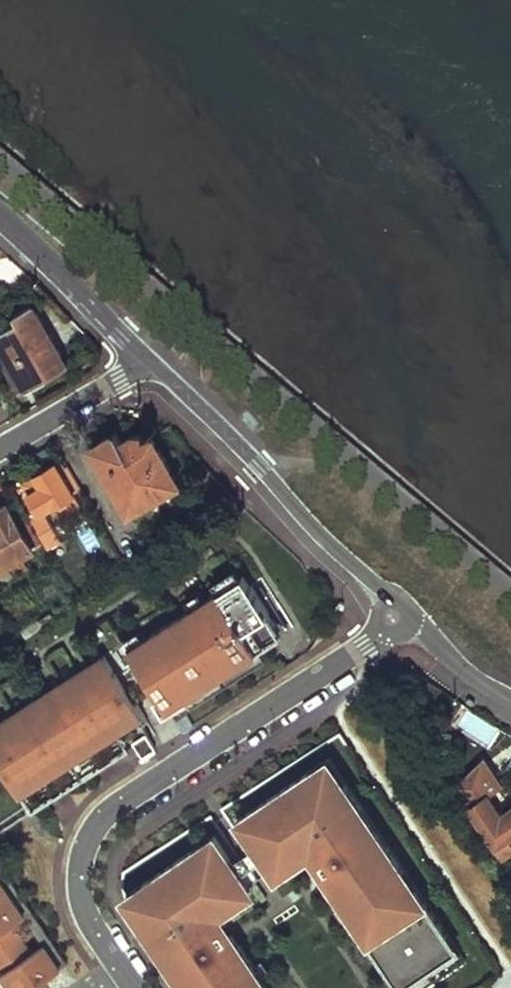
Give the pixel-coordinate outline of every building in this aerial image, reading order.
[(25,390),(45,377),(40,368),(61,356),(31,305),(14,315),(17,321),(0,332),(0,346),(25,390)] [(61,356),(40,368),(45,377),(66,365),(61,356)] [(241,420),(255,433),(261,428),(247,414),(241,420)] [(94,450),(130,515),(181,486),(156,442),(139,437),(131,441),(135,448),(129,452),(119,435),(94,450)] [(27,496),(39,516),(79,494),(66,471),(63,472),(62,468),(58,471),(56,468),(35,480),(40,489),(27,496)] [(6,565),(14,579),(27,572),(19,558),(40,546),(26,521),(18,526),(4,505),(0,507),(0,569),(6,565)] [(280,638),(242,580),(128,653),(174,724),(264,667),(256,654),(280,638)] [(103,660),(0,727),(0,771),(18,799),(142,720),(103,660)] [(157,754),(148,739),(135,748),(144,763),(157,754)] [(274,875),(312,849),(329,873),(336,884),(331,887),(399,987),(436,987),(468,966),(331,763),(239,824),(257,850),(274,875)] [(503,861),(510,855),(510,809),(501,816),(481,787),(462,801),(503,861)] [(217,840),(127,901),(185,987),(268,987),(241,948),(236,952),(228,940),(212,917),(251,890),(234,866),(217,840)] [(257,850),(234,866),(251,890),(274,875),(257,850)] [(25,919),(44,947),(61,971),(67,967),(0,868),(0,881),(25,919)] [(329,873),(324,876),(331,887),(336,884),(329,873)] [(4,974),(2,976),(10,987),(35,987),(61,971),(44,947),(31,955),(12,928),(25,919),(0,881),(0,968),(4,974)] [(233,938),(228,940),(236,952),(241,948),(233,938)]
